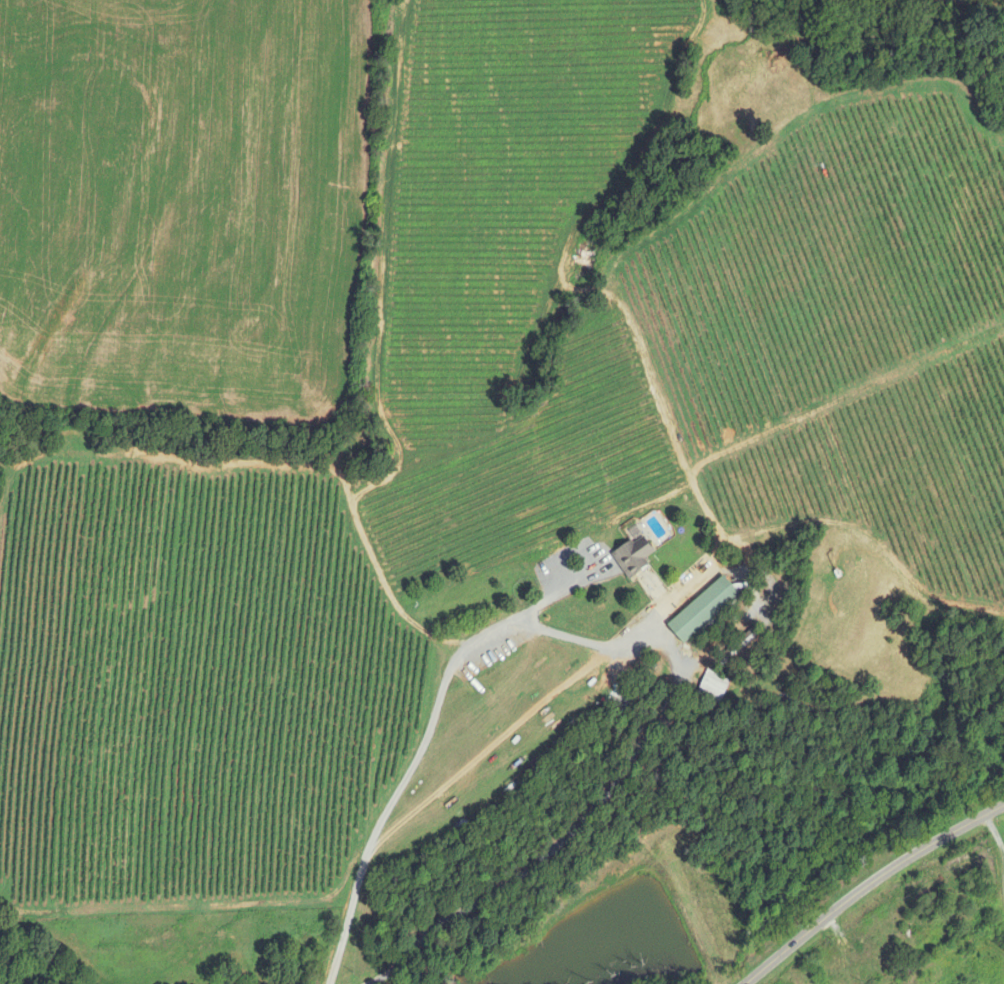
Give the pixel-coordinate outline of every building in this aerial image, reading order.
[(610,554),(627,578),(647,564),(643,559),(654,551),(640,533),(610,554)] [(740,595),(723,575),(666,623),(682,643),(740,595)] [(727,677),(704,672),(698,698),(721,703),(727,677)]
